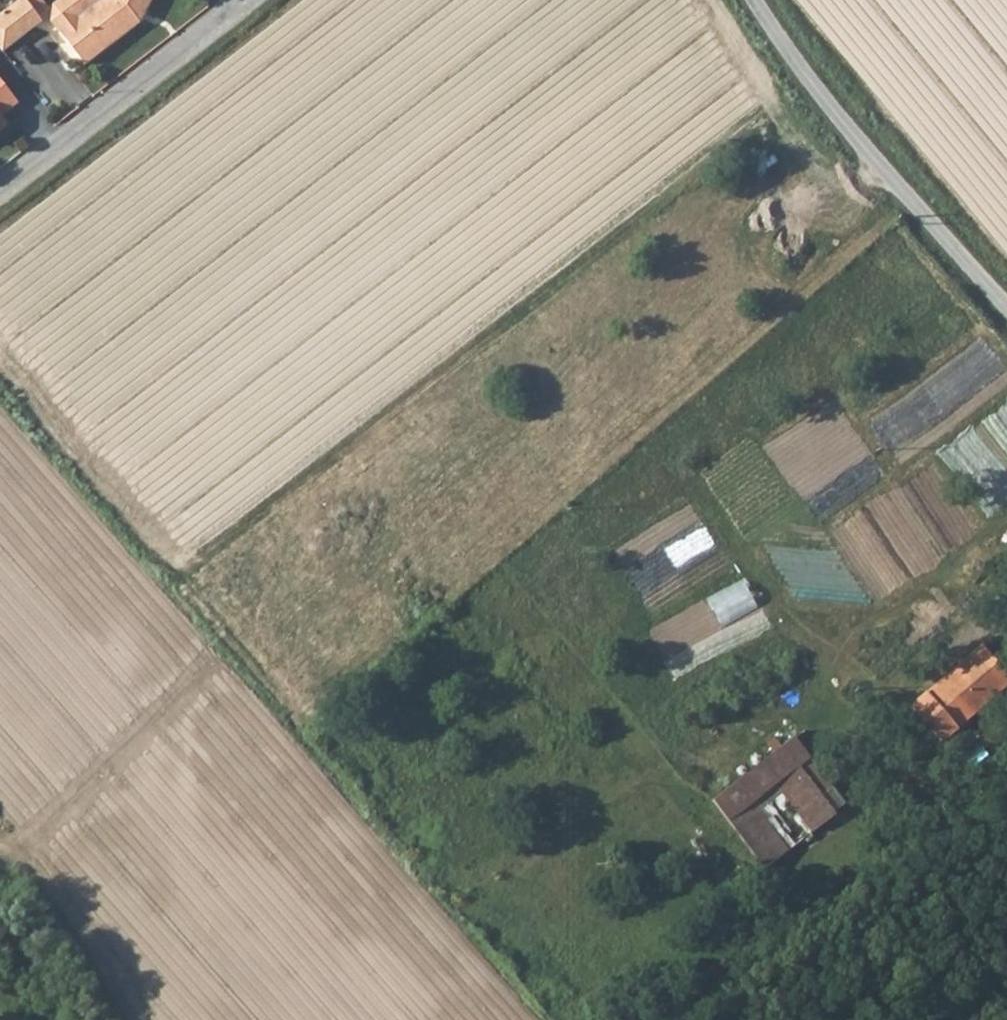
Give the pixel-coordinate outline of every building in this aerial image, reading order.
[(29,0),(19,0),(0,14),(0,46),(4,50),(44,18),(42,16),(29,0)] [(47,0),(29,0),(42,16),(52,7),(47,0)] [(105,49),(140,22),(135,17),(139,8),(146,9),(151,0),(100,0),(88,10),(80,0),(61,0),(54,5),(52,23),(82,60),(90,61),(105,49)] [(88,10),(100,0),(80,0),(88,10)] [(135,17),(140,22),(146,9),(139,8),(135,17)] [(10,122),(0,109),(0,130),(10,122)] [(940,738),(1006,680),(1006,672),(981,642),(911,704),(940,738)] [(714,806),(769,868),(791,849),(752,805),(774,785),(813,830),(835,810),(822,794),(832,785),(792,739),(714,806)]
